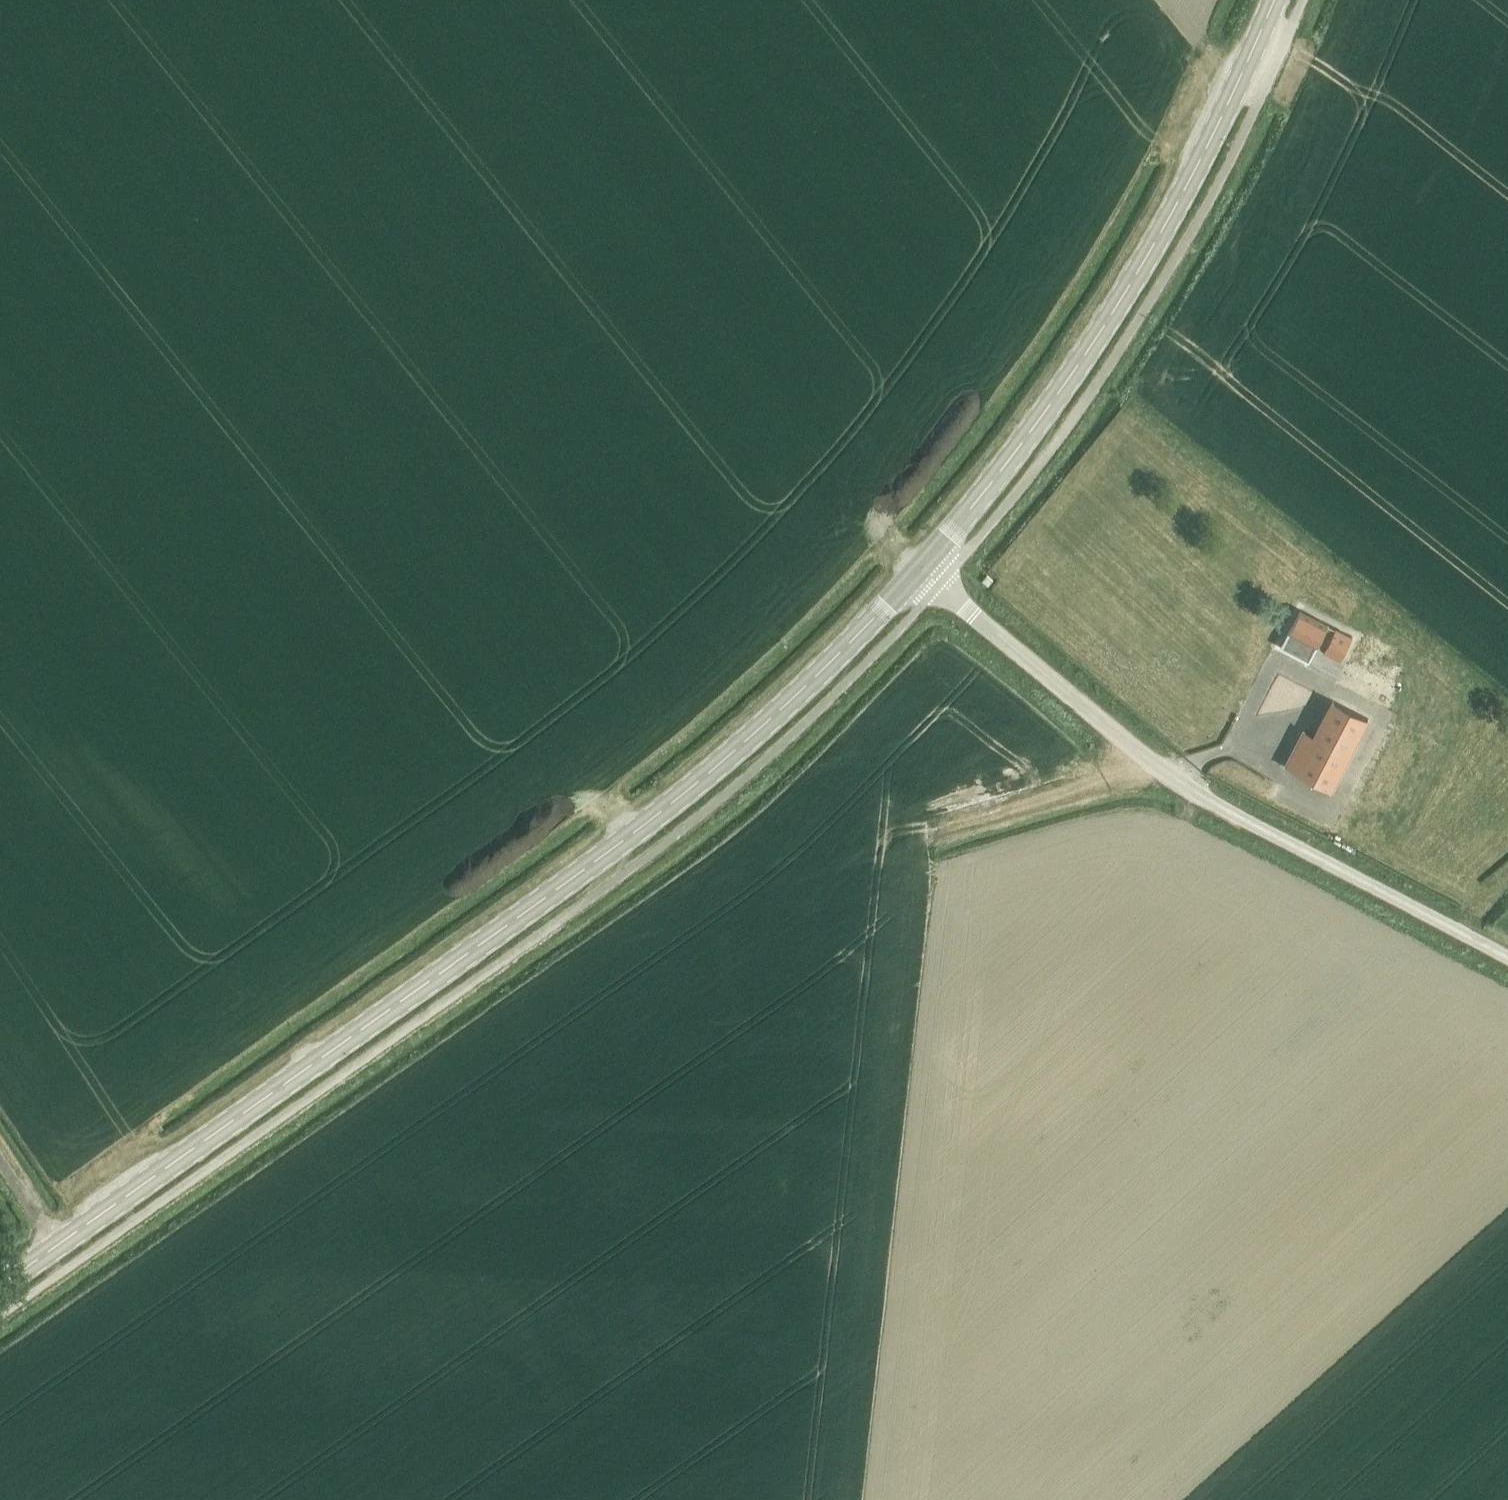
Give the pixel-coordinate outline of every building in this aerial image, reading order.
[(1302,610),(1283,646),(1310,660),(1341,677),(1349,662),(1340,658),(1352,636),(1302,610)] [(1304,705),(1310,689),(1282,678),(1276,694),(1304,705)] [(1364,717),(1330,700),(1312,735),(1302,731),(1286,763),(1329,786),(1364,717)]
